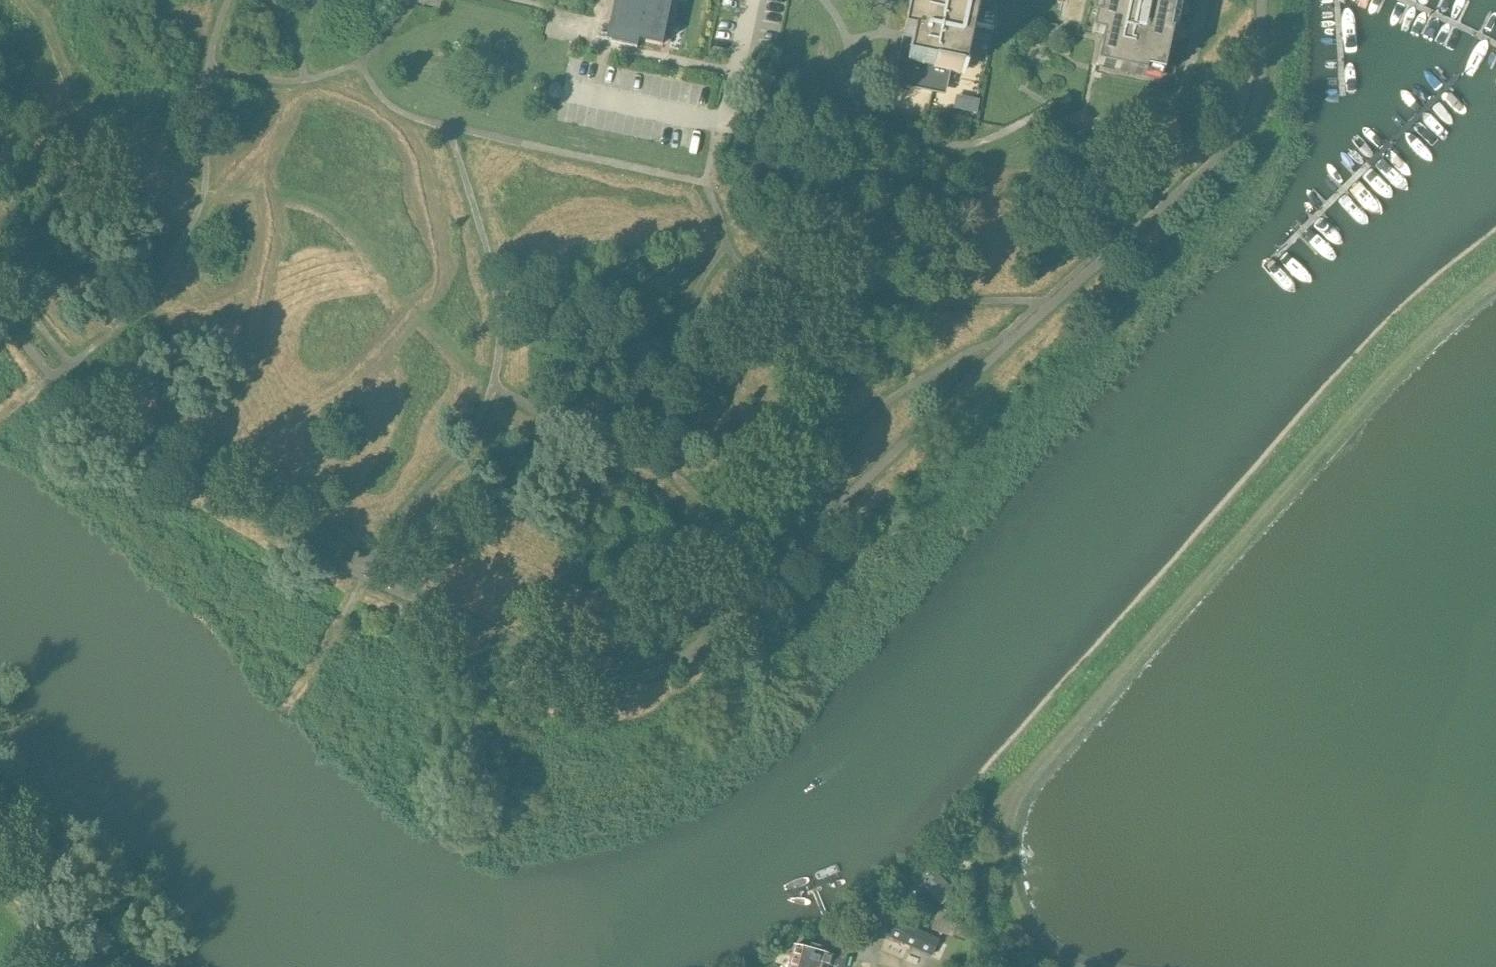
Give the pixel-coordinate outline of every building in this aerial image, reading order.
[(611,43),(618,44),(637,48),(638,39),(662,45),(672,0),(620,0),(611,43)] [(908,31),(902,58),(897,82),(942,92),(947,72),(955,73),(960,74),(970,29),(993,34),(994,26),(994,12),(992,0),(914,0),(908,31)] [(1178,0),(1102,0),(1098,17),(1095,16),(1093,21),(1091,33),(1102,36),(1096,66),(1098,66),(1144,76),(1145,70),(1163,74),(1171,32),(1168,32),(1174,4),(1177,5),(1178,0)] [(939,876),(926,889),(942,905),(955,892),(939,876)] [(920,895),(908,907),(924,923),(936,911),(920,895)] [(886,937),(924,953),(930,938),(892,922),(886,937)] [(846,955),(811,945),(810,950),(795,946),(789,966),(844,966),(848,955),(846,955)] [(1029,966),(1016,958),(1009,966),(1029,966)]
